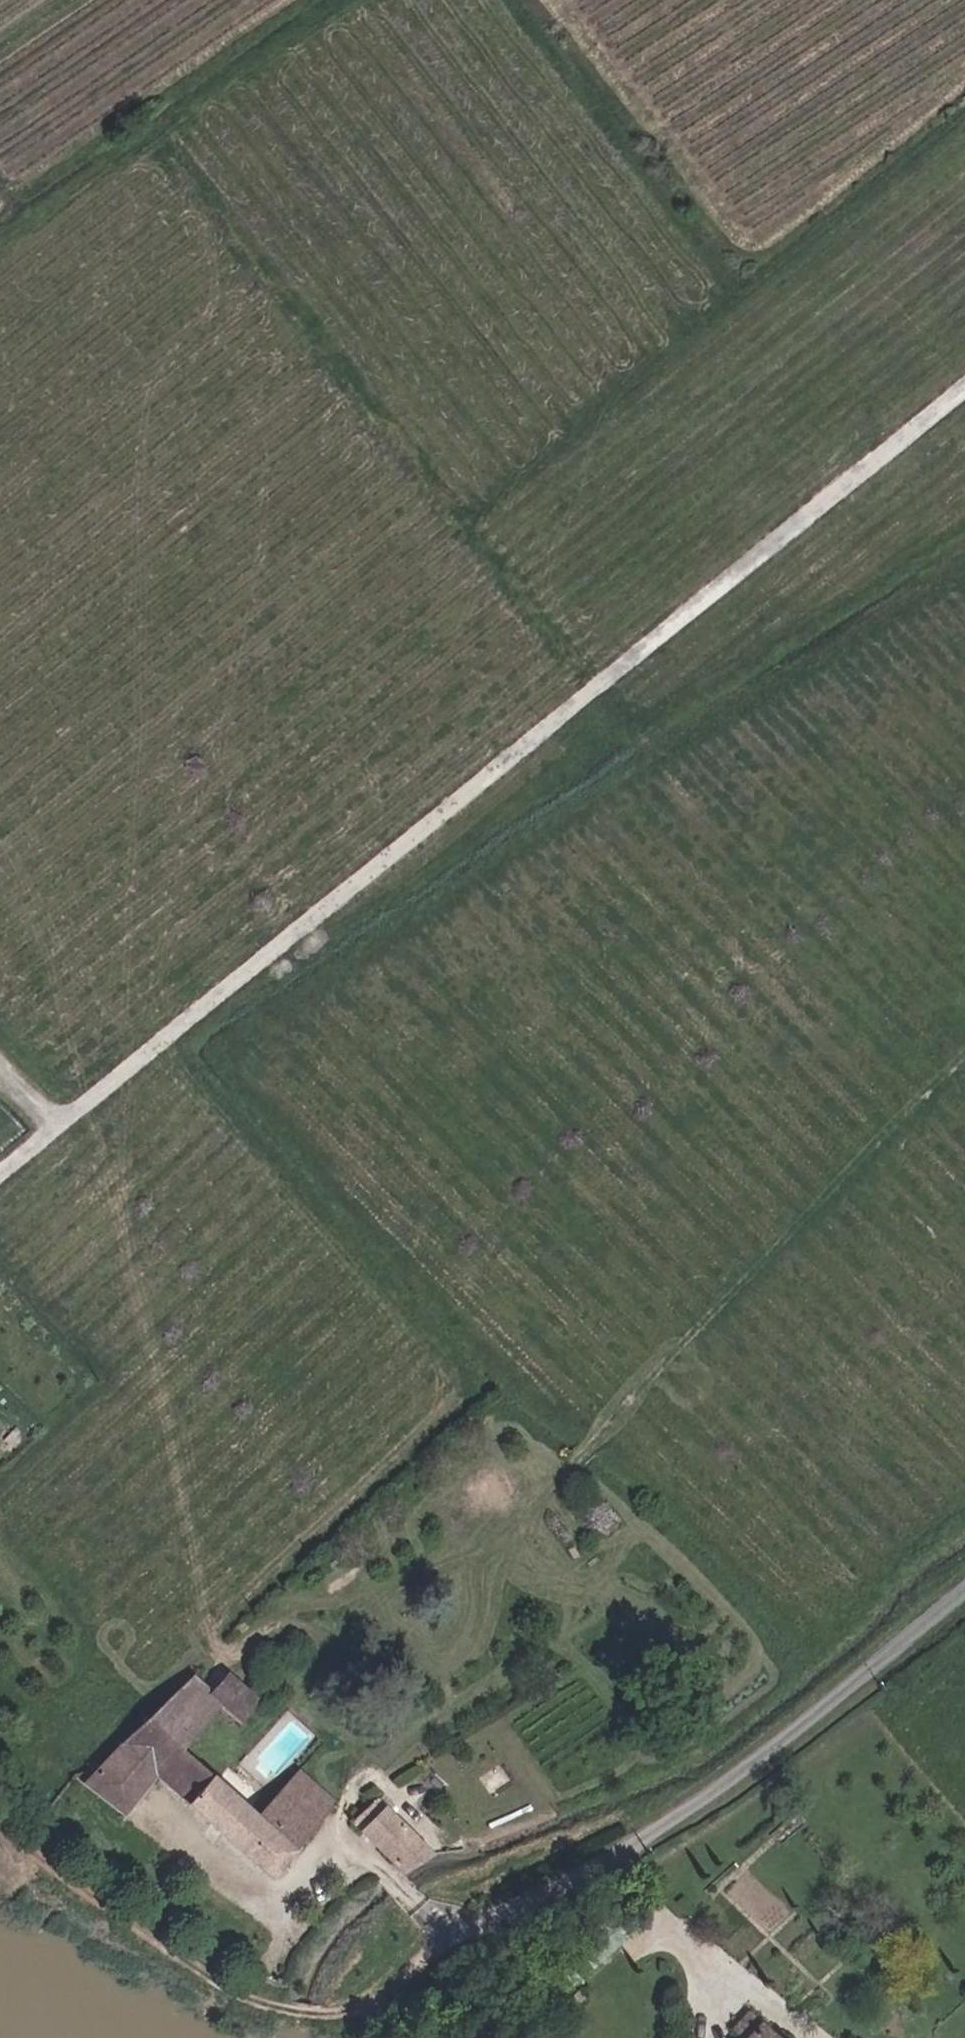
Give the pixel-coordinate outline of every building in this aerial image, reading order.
[(229,1682),(214,1702),(230,1716),(245,1728),(262,1709),(229,1682)] [(230,1716),(214,1702),(193,1684),(105,1774),(98,1768),(79,1785),(126,1821),(162,1784),(272,1882),(341,1809),(304,1779),(265,1825),(189,1756),(230,1716)] [(408,1877),(438,1862),(386,1805),(360,1828),(408,1877)] [(558,1978),(574,1995),(634,1939),(617,1922),(558,1978)] [(763,2019),(746,2037),(785,2037),(763,2019)]
